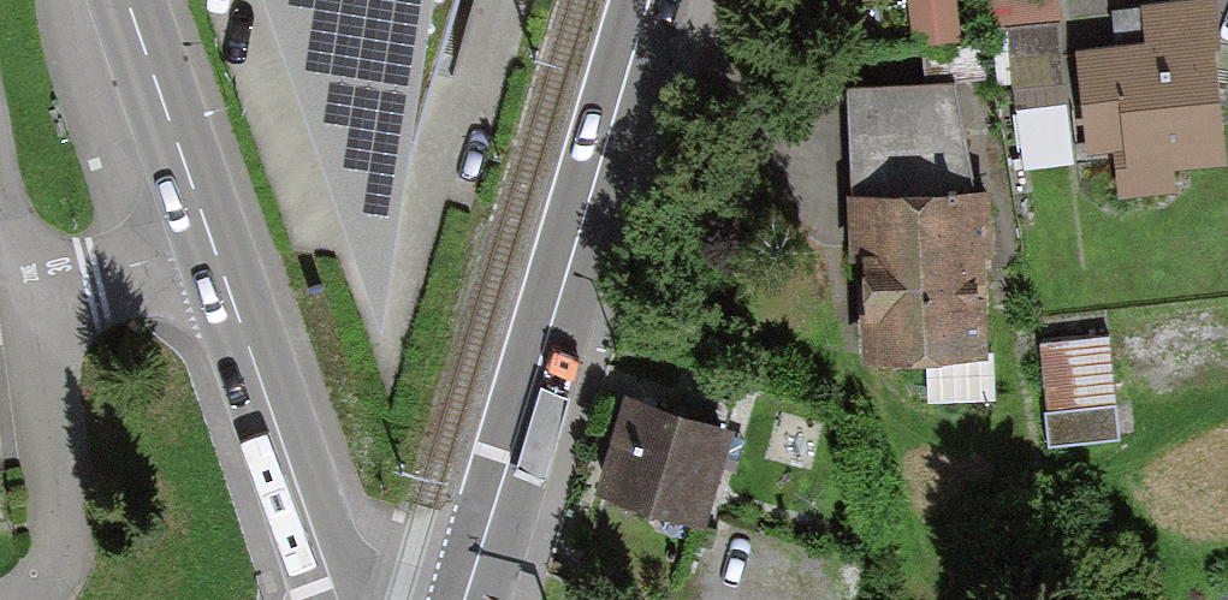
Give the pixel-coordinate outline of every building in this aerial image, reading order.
[(363,324),(448,0),(252,0),(363,324)] [(1216,157),(1202,5),(1131,12),(1134,40),(1068,46),(1079,169),(1216,157)] [(976,184),(971,84),(852,90),(857,190),(976,184)] [(1012,198),(862,200),(864,371),(1014,369),(1012,198)] [(1055,450),(1126,446),(1121,338),(1050,341),(1055,450)] [(739,436),(626,398),(593,493),(707,531),(739,436)]
